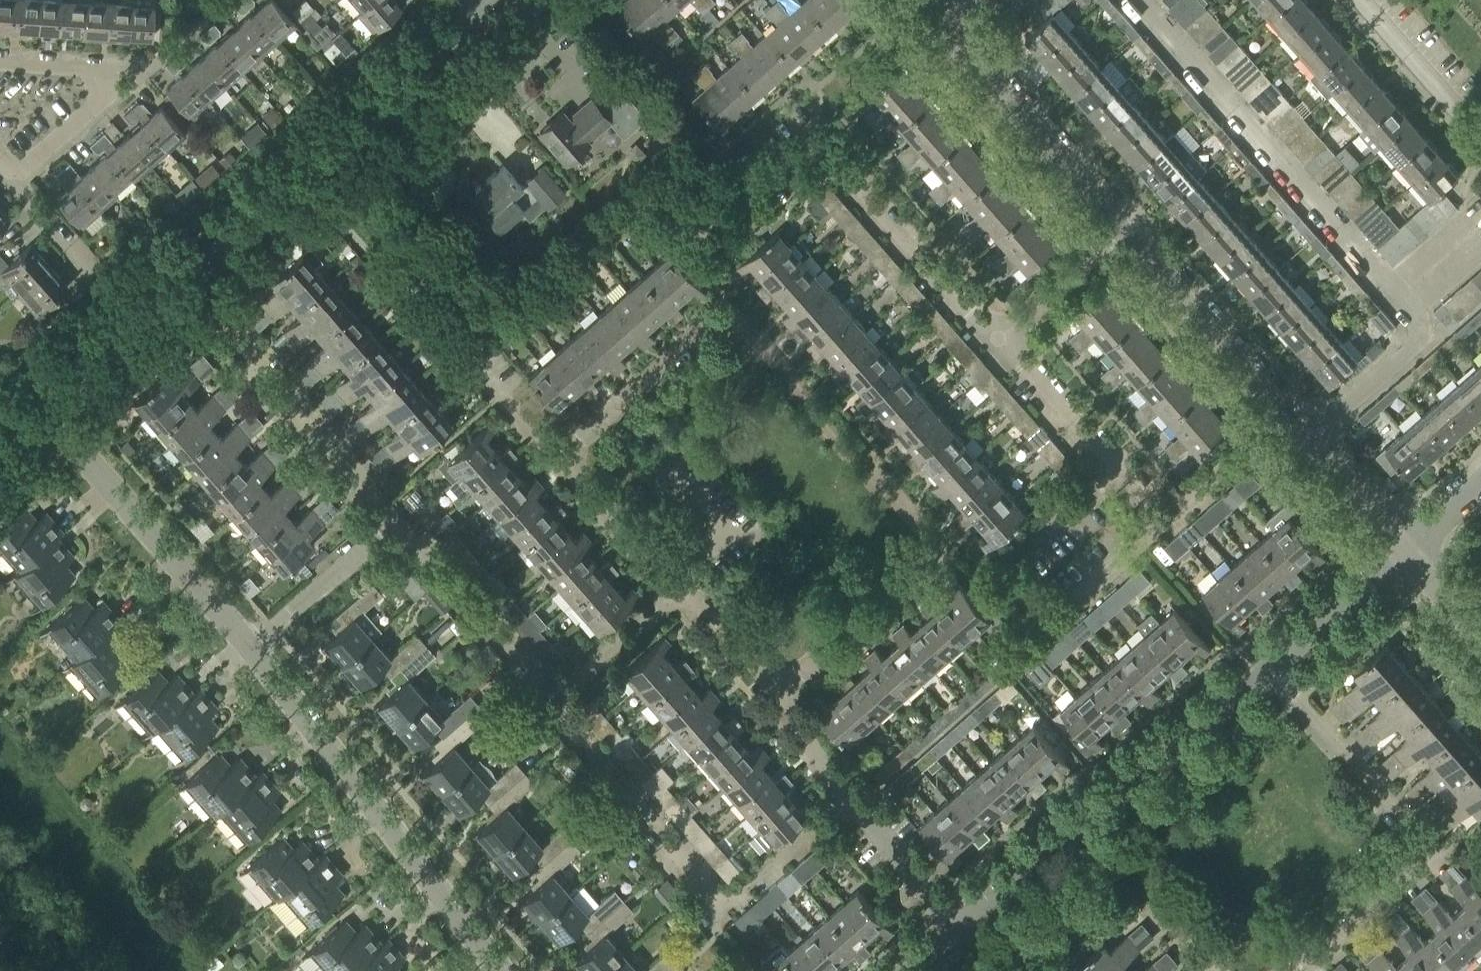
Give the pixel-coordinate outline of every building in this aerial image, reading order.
[(18,0),(0,0),(0,27),(16,29),(18,0)] [(40,0),(18,0),(16,29),(38,30),(40,0)] [(38,30),(61,31),(63,0),(40,0),(38,30)] [(61,31),(83,33),(82,39),(84,39),(86,1),(87,0),(63,0),(61,31)] [(155,5),(154,5),(155,0),(132,0),(132,4),(130,36),(153,37),(155,5)] [(249,9),(241,0),(234,6),(240,12),(244,13),(249,9)] [(254,4),(254,0),(241,0),(249,9),(254,4)] [(296,26),(274,0),(268,0),(253,13),(278,42),(296,26)] [(374,0),(353,0),(362,10),(374,0)] [(378,28),(407,3),(404,0),(374,0),(362,10),(358,14),(374,32),(378,28)] [(659,26),(637,0),(627,0),(614,11),(641,42),(659,26)] [(678,10),(669,0),(637,0),(659,26),(678,10)] [(689,0),(669,0),(678,10),(689,0)] [(707,7),(701,0),(700,0),(694,5),(701,13),(707,7)] [(785,7),(779,0),(777,0),(770,6),(777,14),(785,7)] [(847,20),(829,0),(807,0),(801,5),(829,36),(847,20)] [(865,3),(863,0),(829,0),(847,20),(865,3)] [(1054,13),(1069,0),(1031,0),(1026,4),(1029,7),(1043,23),(1054,13)] [(1125,17),(1111,0),(1107,0),(1103,4),(1119,22),(1125,17)] [(1182,0),(1165,0),(1163,2),(1170,10),(1182,0)] [(1170,10),(1178,19),(1199,0),(1182,0),(1170,10)] [(1186,28),(1208,8),(1200,0),(1199,0),(1178,19),(1186,28)] [(1290,0),(1257,0),(1271,17),(1290,0)] [(1315,11),(1305,0),(1290,0),(1271,17),(1287,35),(1315,11)] [(109,3),(88,1),(86,1),(84,39),(98,40),(100,34),(107,35),(109,3)] [(155,5),(154,12),(162,12),(163,1),(155,1),(154,5),(155,5)] [(130,36),(132,4),(109,3),(107,35),(112,35),(113,41),(129,42),(130,36)] [(810,52),(829,36),(801,5),(783,21),(810,52)] [(771,19),(777,14),(770,6),(764,11),(771,19)] [(1195,38),(1216,18),(1208,8),(1186,28),(1195,38)] [(1304,54),(1331,29),(1315,11),(1287,35),(1304,54)] [(261,57),(278,42),(253,13),(236,28),(261,57)] [(310,13),(301,21),(307,28),(316,21),(310,13)] [(1043,56),(1071,32),(1054,13),(1043,23),(1027,37),(1043,56)] [(1135,41),(1141,35),(1125,17),(1119,22),(1135,41)] [(1202,46),(1224,27),(1216,18),(1195,38),(1202,46)] [(316,21),(307,28),(313,35),(322,27),(316,21)] [(792,67),(810,52),(783,21),(765,37),(792,67)] [(214,39),(220,34),(220,30),(214,23),(207,30),(214,39)] [(676,45),(683,39),(672,26),(665,32),(676,45)] [(1211,56),(1233,37),(1224,27),(1202,46),(1211,56)] [(243,72),(261,57),(236,28),(218,43),(240,67),(239,68),(243,72)] [(1320,73),(1348,48),(1331,29),(1304,54),(1319,71),(1320,73)] [(210,43),(214,39),(207,30),(200,36),(206,42),(210,43)] [(676,45),(665,32),(658,38),(665,46),(672,40),(676,45)] [(741,46),(748,40),(741,32),(734,37),(741,46)] [(1059,75),(1087,50),(1071,32),(1043,56),(1059,75)] [(1151,59),(1157,53),(1141,35),(1135,41),(1151,59)] [(734,52),(741,46),(734,37),(727,43),(734,52)] [(774,83),(792,67),(765,37),(747,53),(774,83)] [(1218,64),(1240,45),(1233,37),(1211,56),(1218,64)] [(336,65),(346,56),(335,42),(324,52),(336,65)] [(223,82),(239,68),(240,67),(218,43),(202,58),(223,82)] [(1226,74),(1248,54),(1240,45),(1218,64),(1226,74)] [(1336,91),(1364,66),(1348,48),(1320,73),(1319,71),(1312,78),(1328,96),(1335,89),(1336,91)] [(1075,93),(1103,68),(1087,50),(1059,75),(1075,93)] [(181,68),(186,64),(186,60),(180,53),(173,59),(181,68)] [(756,99),(774,83),(747,53),(729,69),(756,99)] [(1167,77),(1173,71),(1157,53),(1151,59),(1167,77)] [(1234,82),(1256,63),(1248,54),(1226,74),(1234,82)] [(210,101),(227,86),(223,82),(202,58),(185,73),(210,101)] [(176,73),(181,68),(173,59),(166,66),(172,72),(176,73)] [(1242,92),(1264,73),(1256,63),(1234,82),(1242,92)] [(705,78),(712,72),(705,64),(698,70),(705,78)] [(1352,109),(1380,85),(1364,66),(1336,91),(1352,109)] [(892,74),(885,67),(863,87),(886,113),(917,86),(901,67),(892,74)] [(1091,111),(1119,87),(1103,68),(1075,93),(1091,111)] [(738,115),(756,99),(729,69),(711,84),(738,115)] [(699,84),(705,79),(705,78),(698,70),(692,76),(699,84)] [(1183,95),(1189,89),(1173,71),(1167,77),(1183,95)] [(192,117),(210,101),(185,73),(167,89),(192,117)] [(1250,101),(1272,82),(1264,73),(1242,92),(1250,101)] [(1131,76),(1119,87),(1091,111),(1107,129),(1135,105),(1147,94),(1131,76)] [(646,119),(614,82),(580,111),(583,116),(573,125),(563,113),(540,133),(566,163),(589,143),(587,142),(610,122),(624,138),(646,119)] [(1267,120),(1289,100),(1272,82),(1250,101),(1267,120)] [(719,132),(738,115),(711,84),(692,101),(719,132)] [(1368,127),(1396,103),(1380,85),(1352,109),(1367,126),(1368,127)] [(902,131),(933,104),(917,86),(886,113),(902,131)] [(1198,113),(1205,107),(1189,89),(1183,95),(1198,113)] [(1275,129),(1297,110),(1289,100),(1267,120),(1275,129)] [(292,107),(288,102),(283,107),(287,111),(292,107)] [(151,116),(139,103),(132,109),(140,118),(144,123),(169,151),(187,136),(162,107),(151,116)] [(1385,146),(1412,121),(1396,103),(1368,127),(1367,126),(1359,132),(1375,150),(1383,144),(1385,146)] [(918,149),(949,122),(933,104),(902,131),(918,149)] [(1123,147),(1151,123),(1135,105),(1107,129),(1123,147)] [(271,126),(281,117),(272,106),(261,115),(271,126)] [(1215,132),(1221,126),(1205,107),(1198,113),(1215,132)] [(135,122),(140,118),(132,109),(125,115),(131,122),(133,120),(135,122)] [(1283,138),(1305,119),(1297,110),(1275,129),(1283,138)] [(872,125),(880,118),(874,111),(866,119),(872,125)] [(878,132),(886,125),(880,118),(872,125),(878,132)] [(1291,147),(1313,128),(1305,119),(1283,138),(1291,147)] [(1400,163),(1428,139),(1412,121),(1385,146),(1400,163)] [(934,167),(965,140),(949,122),(918,149),(934,167)] [(152,166),(168,152),(169,151),(144,123),(127,138),(152,166)] [(1139,165),(1166,141),(1151,123),(1123,147),(1139,165)] [(1230,149),(1237,144),(1221,126),(1215,132),(1230,149)] [(676,142),(663,128),(660,131),(658,128),(642,143),(657,159),(676,142)] [(1299,156),(1321,137),(1313,128),(1291,147),(1299,156)] [(248,131),(240,137),(248,146),(256,140),(248,131)] [(117,146),(105,133),(98,139),(106,148),(109,153),(131,177),(130,178),(134,182),(152,166),(127,138),(117,146)] [(1175,134),(1166,141),(1139,165),(1155,183),(1183,159),(1191,152),(1175,134)] [(1307,165),(1329,146),(1321,137),(1299,156),(1307,165)] [(101,152),(106,148),(98,139),(91,145),(96,152),(99,150),(101,152)] [(1416,182),(1444,157),(1428,139),(1400,163),(1416,182)] [(950,186),(981,158),(965,140),(934,167),(950,186)] [(1247,168),(1253,162),(1237,144),(1230,149),(1247,168)] [(1315,174),(1337,155),(1329,146),(1307,165),(1315,174)] [(904,162),(912,154),(906,148),(898,155),(904,162)] [(1191,152),(1183,159),(1155,183),(1171,201),(1198,177),(1209,168),(1193,150),(1191,152)] [(227,151),(218,159),(224,166),(233,158),(227,151)] [(92,168),(114,192),(130,178),(131,177),(109,153),(92,168)] [(910,168),(918,161),(912,154),(904,162),(910,168)] [(1323,184),(1345,164),(1337,155),(1315,174),(1323,184)] [(1435,198),(1443,191),(1460,176),(1444,157),(1416,182),(1432,200),(1435,198)] [(966,204),(997,177),(981,158),(950,186),(966,204)] [(1263,187),(1269,181),(1253,162),(1247,168),(1263,187)] [(82,176),(76,170),(70,163),(63,169),(100,211),(117,196),(114,192),(92,168),(82,176)] [(211,164),(194,179),(203,188),(220,173),(211,164)] [(1331,193),(1353,174),(1345,164),(1323,184),(1331,193)] [(509,199),(522,188),(503,165),(502,166),(476,189),(475,189),(493,211),(486,217),(499,231),(521,212),(509,199)] [(83,227),(100,211),(63,169),(56,175),(68,189),(57,198),(78,223),(79,222),(83,227)] [(548,209),(564,195),(541,169),(525,183),(548,209)] [(1339,202),(1361,183),(1353,174),(1331,193),(1339,202)] [(982,222),(1013,195),(997,177),(966,204),(982,222)] [(1187,220),(1215,196),(1198,177),(1171,201),(1187,220)] [(1279,205),(1285,199),(1269,181),(1263,187),(1279,205)] [(1355,220),(1377,201),(1361,183),(1339,202),(1355,220)] [(936,198),(944,191),(938,184),(930,191),(936,198)] [(823,203),(835,193),(830,187),(818,197),(823,203)] [(941,204),(950,197),(944,191),(936,198),(941,204)] [(1451,216),(1459,209),(1443,191),(1435,198),(1451,216)] [(998,240),(1029,213),(1013,195),(982,222),(998,240)] [(1203,239),(1231,215),(1215,196),(1187,220),(1203,239)] [(1442,224),(1451,216),(1435,198),(1432,200),(1426,206),(1442,224)] [(1295,223),(1301,217),(1285,199),(1279,205),(1295,223)] [(1363,229),(1385,210),(1377,201),(1355,220),(1363,229)] [(1432,233),(1442,224),(1426,206),(1416,214),(1432,233)] [(10,221),(0,209),(0,230),(10,221)] [(843,226),(855,215),(850,209),(838,220),(843,226)] [(1370,238),(1392,218),(1385,210),(1363,229),(1370,238)] [(1014,258),(1045,231),(1029,213),(998,240),(1014,258)] [(1424,240),(1432,233),(1416,214),(1408,222),(1424,240)] [(636,224),(628,215),(619,223),(627,232),(636,224)] [(848,232),(860,221),(855,215),(843,226),(848,232)] [(1219,257),(1247,233),(1231,215),(1203,239),(1219,257)] [(1311,241),(1317,235),(1301,217),(1295,223),(1311,241)] [(1389,238),(1399,230),(1401,228),(1392,218),(1370,238),(1379,247),(1389,238)] [(968,234),(976,227),(970,221),(962,228),(968,234)] [(1414,248),(1424,240),(1408,222),(1401,228),(1399,230),(1414,248)] [(619,223),(610,232),(617,240),(627,232),(619,223)] [(973,241),(982,234),(976,227),(968,234),(973,241)] [(1405,256),(1414,248),(1399,230),(1389,238),(1405,256)] [(760,273),(792,246),(779,231),(738,267),(743,273),(753,265),(760,273)] [(1030,277),(1061,250),(1045,231),(1014,258),(1030,277)] [(1235,275),(1263,251),(1247,233),(1219,257),(1235,275)] [(1326,259),(1333,253),(1317,235),(1311,241),(1326,259)] [(133,249),(139,243),(133,237),(127,242),(133,249)] [(868,254),(880,243),(875,238),(863,248),(868,254)] [(1395,265),(1405,256),(1389,238),(1379,247),(1395,265)] [(799,239),(792,246),(760,273),(768,282),(759,291),(763,296),(804,260),(811,253),(799,239)] [(600,240),(591,248),(598,257),(607,249),(600,240)] [(123,258),(133,249),(127,242),(117,251),(123,258)] [(873,260),(885,249),(880,243),(868,254),(873,260)] [(31,245),(10,264),(0,254),(0,273),(19,294),(50,266),(31,245)] [(598,257),(591,248),(583,255),(591,263),(598,257)] [(296,259),(288,250),(269,267),(276,276),(271,281),(277,288),(260,303),(267,310),(315,268),(302,253),(296,259)] [(1251,293),(1279,269),(1263,251),(1235,275),(1251,293)] [(507,253),(501,268),(510,273),(517,258),(507,253)] [(706,294),(670,253),(656,266),(683,297),(692,290),(700,299),(706,294)] [(1342,277),(1349,271),(1333,253),(1326,259),(1342,277)] [(360,267),(365,263),(358,255),(351,262),(355,266),(360,267)] [(999,271),(1008,263),(1002,257),(994,264),(999,271)] [(785,302),(817,274),(804,260),(763,296),(768,302),(778,293),(785,302)] [(1005,277),(1013,270),(1008,263),(999,271),(1005,277)] [(572,265),(563,273),(570,281),(579,273),(572,265)] [(38,333),(56,317),(46,306),(68,287),(50,266),(19,294),(37,314),(28,322),(38,333)] [(677,319),(683,314),(675,305),(683,297),(656,266),(642,278),(677,319)] [(892,282),(905,271),(900,266),(887,277),(892,282)] [(296,309),(327,282),(315,268),(267,310),(273,317),(290,303),(296,309)] [(1267,311),(1295,287),(1279,269),(1251,293),(1267,311)] [(898,288),(910,278),(905,271),(892,282),(898,288)] [(1358,296),(1365,290),(1349,271),(1342,277),(1358,296)] [(1480,271),(1472,279),(1480,290),(1480,271)] [(563,273),(555,279),(563,288),(570,281),(563,273)] [(788,324),(829,288),(817,274),(785,302),(793,311),(783,319),(788,324)] [(677,319),(642,278),(628,290),(655,322),(664,314),(672,324),(677,319)] [(1480,302),(1480,290),(1472,279),(1462,287),(1478,305),(1480,302)] [(292,339),(340,297),(327,282),(296,309),(302,317),(285,331),(292,339)] [(1283,329),(1310,305),(1295,287),(1267,311),(1283,329)] [(1469,313),(1478,305),(1462,287),(1453,295),(1469,313)] [(810,330),(841,302),(829,288),(788,324),(793,330),(803,321),(810,330)] [(1090,334),(1121,306),(1105,288),(1074,315),(1090,334)] [(649,344),(655,339),(646,330),(655,322),(628,290),(613,303),(649,344)] [(1375,314),(1382,308),(1365,290),(1358,296),(1375,314)] [(534,298),(542,306),(550,299),(543,291),(534,298)] [(917,311),(930,300),(925,294),(912,305),(917,311)] [(1460,321),(1465,316),(1469,313),(1453,295),(1444,303),(1460,321)] [(321,338),(352,311),(340,297),(292,339),(298,346),(314,331),(321,338)] [(534,298),(526,305),(533,314),(542,306),(534,298)] [(923,317),(935,306),(930,300),(917,311),(923,317)] [(813,353),(854,316),(841,302),(810,330),(818,339),(808,347),(813,353)] [(649,344),(613,303),(599,315),(627,347),(635,339),(644,349),(649,344)] [(1450,330),(1460,321),(1444,303),(1434,312),(1450,330)] [(1299,348),(1327,324),(1312,307),(1310,305),(1283,329),(1299,348)] [(1106,352),(1137,324),(1121,306),(1090,334),(1106,352)] [(1388,337),(1398,327),(1382,308),(1375,314),(1371,318),(1388,337)] [(316,367),(365,325),(352,311),(321,338),(327,345),(310,360),(316,367)] [(1480,322),(1480,311),(1469,321),(1475,328),(1480,322)] [(621,369),(626,364),(618,354),(627,347),(599,315),(585,327),(621,369)] [(521,324),(514,316),(506,322),(514,331),(521,324)] [(835,358),(866,331),(854,316),(813,353),(818,358),(827,350),(835,358)] [(1457,343),(1460,341),(1475,328),(1469,321),(1451,337),(1457,343)] [(514,331),(506,322),(498,330),(505,338),(514,331)] [(942,339),(954,328),(949,322),(937,333),(942,339)] [(1122,370),(1153,343),(1137,324),(1106,352),(1122,370)] [(1315,366),(1343,342),(1327,324),(1299,348),(1312,363),(1315,366)] [(345,366),(377,339),(365,325),(316,367),(322,374),(339,359),(345,366)] [(621,369),(585,327),(571,340),(599,371),(607,364),(615,374),(621,369)] [(947,345),(960,334),(954,328),(942,339),(947,345)] [(838,381),(879,345),(866,331),(835,358),(843,367),(833,376),(838,381)] [(1076,346),(1084,339),(1078,332),(1070,339),(1076,346)] [(1439,359),(1457,343),(1451,337),(1433,353),(1439,359)] [(341,395),(389,353),(377,339),(345,366),(351,373),(334,388),(341,395)] [(1082,352),(1090,345),(1084,339),(1076,346),(1082,352)] [(593,394),(598,389),(590,379),(599,371),(571,340),(557,352),(593,394)] [(484,355),(491,349),(485,341),(477,348),(484,355)] [(1365,352),(1371,359),(1384,348),(1377,341),(1365,352)] [(1332,385),(1359,361),(1343,342),(1315,366),(1332,385)] [(1138,388),(1169,361),(1153,343),(1122,370),(1138,388)] [(859,386),(891,359),(879,345),(838,381),(843,386),(852,378),(859,386)] [(967,367),(979,356),(974,351),(962,361),(967,367)] [(593,394),(557,352),(543,365),(570,396),(579,389),(587,398),(593,394)] [(370,395),(402,368),(389,353),(341,395),(347,402),(364,388),(370,395)] [(1421,375),(1439,359),(1433,353),(1415,369),(1421,375)] [(972,373),(985,362),(979,356),(967,367),(972,373)] [(862,409),(903,373),(891,359),(859,386),(867,395),(858,404),(862,409)] [(1154,406),(1185,379),(1169,361),(1138,388),(1154,406)] [(564,419),(570,414),(561,404),(570,396),(543,365),(528,378),(564,419)] [(903,373),(862,409),(867,415),(877,406),(885,415),(916,387),(925,380),(912,365),(903,373)] [(147,415),(195,373),(189,366),(172,381),(166,373),(134,401),(147,415)] [(366,424),(414,382),(402,368),(370,395),(376,402),(359,416),(366,424)] [(1108,382),(1116,375),(1110,368),(1102,375),(1108,382)] [(1478,368),(1460,384),(1480,408),(1480,371),(1478,368)] [(1403,391),(1421,375),(1415,369),(1397,384),(1403,391)] [(159,430),(191,402),(185,395),(202,381),(195,373),(147,415),(159,430)] [(1114,389),(1122,381),(1116,375),(1108,382),(1114,389)] [(992,396),(1004,385),(999,379),(987,390),(992,396)] [(1170,424),(1201,397),(1185,379),(1154,406),(1170,424)] [(395,423),(426,396),(414,382),(366,424),(372,431),(388,416),(395,423)] [(1385,407),(1403,391),(1397,384),(1379,400),(1385,407)] [(1480,414),(1480,408),(1460,384),(1442,400),(1466,427),(1480,414)] [(997,402),(1010,391),(1004,385),(992,396),(997,402)] [(887,437),(928,401),(916,387),(885,415),(892,424),(883,432),(887,437)] [(171,444),(220,402),(214,395),(197,409),(191,402),(159,430),(171,444)] [(390,452),(439,410),(426,396),(395,423),(401,430),(384,445),(390,452)] [(1186,442),(1217,415),(1201,397),(1170,424),(1186,442)] [(1365,424),(1385,407),(1379,400),(1359,417),(1365,424)] [(1448,443),(1466,427),(1442,400),(1424,415),(1448,443)] [(910,443),(941,416),(928,401),(887,437),(892,443),(902,435),(910,443)] [(184,458),(215,431),(210,424),(226,409),(220,402),(171,444),(184,458)] [(1140,418),(1148,411),(1142,405),(1134,412),(1140,418)] [(1017,424),(1029,413),(1024,407),(1012,418),(1017,424)] [(420,452),(451,425),(439,410),(390,452),(396,459),(413,445),(420,452)] [(1146,425),(1154,418),(1148,411),(1140,418),(1146,425)] [(1022,430),(1034,419),(1029,413),(1017,424),(1022,430)] [(1203,461),(1233,434),(1217,415),(1186,442),(1203,461)] [(1430,459),(1448,443),(1424,415),(1406,431),(1430,459)] [(912,466),(953,430),(941,416),(910,443),(917,452),(908,460),(912,466)] [(196,472),(245,430),(238,423),(222,438),(215,431),(184,458),(196,472)] [(461,475),(492,447),(485,438),(494,430),(489,424),(448,460),(461,475)] [(209,486),(240,459),(234,452),(251,438),(245,430),(196,472),(209,486)] [(934,471),(966,444),(953,430),(912,466),(917,471),(927,463),(934,471)] [(1410,476),(1430,459),(1406,431),(1386,448),(1401,465),(1410,476)] [(1042,452),(1054,441),(1049,435),(1036,446),(1042,452)] [(128,453),(134,447),(128,441),(122,446),(128,453)] [(1047,458),(1059,447),(1054,441),(1042,452),(1047,458)] [(1172,455),(1180,447),(1174,441),(1166,448),(1172,455)] [(937,494),(978,458),(966,444),(934,471),(942,480),(932,489),(937,494)] [(500,456),(492,447),(461,475),(471,486),(465,491),(469,495),(475,490),(474,489),(481,482),(514,453),(509,447),(500,456)] [(1178,461),(1186,454),(1180,447),(1172,455),(1178,461)] [(1392,472),(1401,465),(1386,448),(1377,456),(1392,472)] [(221,501),(269,459),(263,452),(246,466),(240,459),(209,486),(221,501)] [(486,503),(517,476),(510,467),(519,458),(514,453),(481,482),(474,489),(475,490),(486,503)] [(959,500),(991,472),(978,458),(937,494),(942,499),(951,491),(959,500)] [(233,515),(265,487),(259,481),(276,466),(269,459),(221,501),(233,515)] [(1067,481),(1079,470),(1074,464),(1061,475),(1067,481)] [(962,523),(1003,486),(991,472),(959,500),(967,508),(957,517),(962,523)] [(1255,490),(1261,485),(1250,472),(1244,478),(1255,490)] [(486,503),(479,510),(491,524),(499,518),(540,482),(534,476),(525,484),(517,476),(486,503)] [(246,529),(294,487),(288,480),(271,495),(265,487),(233,515),(246,529)] [(511,532),(543,504),(534,495),(544,487),(540,482),(499,518),(511,532)] [(984,528),(1016,501),(1003,486),(962,523),(967,528),(976,519),(984,528)] [(258,543),(290,516),(284,509),(300,494),(294,487),(246,529),(258,543)] [(408,506),(420,495),(415,489),(403,500),(408,506)] [(1233,509),(1238,505),(1228,492),(1222,497),(1233,509)] [(1227,515),(1233,509),(1222,497),(1216,503),(1227,515)] [(1247,497),(1238,505),(1242,509),(1251,502),(1247,497)] [(987,551),(1028,515),(1016,501),(984,528),(992,537),(982,545),(987,551)] [(1291,501),(1268,521),(1276,530),(1303,561),(1312,554),(1320,563),(1326,558),(1310,540),(1319,532),(1291,501)] [(523,546),(564,510),(559,504),(550,512),(543,504),(511,532),(523,546)] [(27,508),(0,532),(0,549),(18,570),(12,575),(13,576),(58,537),(64,532),(47,512),(38,520),(27,508)] [(270,557),(318,515),(312,508),(296,523),(290,516),(258,543),(270,557)] [(536,560),(567,532),(559,523),(569,515),(564,510),(523,546),(536,560)] [(428,529),(441,518),(435,512),(423,522),(428,529)] [(283,572),(315,545),(308,537),(325,523),(318,515),(270,557),(283,572)] [(1205,534),(1210,529),(1199,517),(1194,522),(1205,534)] [(433,534),(446,523),(441,518),(428,529),(433,534)] [(1198,540),(1205,534),(1194,522),(1188,528),(1198,540)] [(1298,583),(1303,579),(1294,569),(1303,561),(1276,530),(1262,542),(1298,583)] [(550,572),(589,538),(584,532),(575,541),(567,532),(536,560),(548,574),(550,572)] [(1176,560),(1190,547),(1179,535),(1165,548),(1176,560)] [(40,607),(76,576),(66,564),(75,556),(58,537),(13,576),(40,607)] [(561,588),(592,560),(584,551),(594,543),(589,538),(550,572),(548,574),(561,588)] [(454,558),(466,547),(460,540),(448,551),(454,558)] [(1298,583),(1262,542),(1248,555),(1275,586),(1283,579),(1292,588),(1298,583)] [(458,562),(470,552),(466,547),(454,558),(458,562)] [(1270,608),(1275,603),(1266,594),(1275,586),(1248,555),(1234,567),(1270,608)] [(561,589),(558,591),(567,601),(570,598),(573,603),(614,566),(609,560),(599,569),(592,560),(561,588),(561,589)] [(403,561),(392,571),(402,582),(413,573),(403,561)] [(586,617),(617,589),(609,580),(618,571),(614,566),(573,603),(586,617)] [(1270,608),(1234,567),(1219,580),(1247,611),(1255,604),(1264,613),(1270,608)] [(478,586),(491,575),(485,568),(472,579),(478,586)] [(1126,582),(1137,594),(1146,587),(1152,581),(1141,569),(1135,574),(1126,582)] [(483,591),(495,580),(491,575),(478,586),(483,591)] [(977,632),(992,619),(956,579),(950,584),(958,593),(950,601),(977,632)] [(1240,634),(1246,628),(1238,619),(1247,611),(1219,580),(1204,593),(1240,634)] [(373,584),(337,616),(342,622),(337,627),(340,631),(325,644),(343,664),(374,638),(382,631),(365,611),(383,595),(373,584)] [(434,584),(427,590),(423,593),(429,600),(440,591),(434,584)] [(598,631),(639,595),(634,589),(624,597),(617,589),(586,617),(598,631)] [(1123,606),(1129,601),(1118,589),(1112,594),(1123,606)] [(1117,612),(1123,606),(1112,594),(1106,600),(1117,612)] [(503,614),(515,603),(510,596),(497,607),(503,614)] [(94,609),(83,597),(48,629),(75,659),(75,660),(114,626),(120,621),(103,601),(94,609)] [(941,609),(933,599),(927,604),(963,645),(977,632),(950,601),(941,609)] [(508,619),(520,608),(515,603),(503,614),(508,619)] [(949,657),(963,645),(927,604),(922,609),(930,618),(922,626),(949,657)] [(1190,617),(1194,614),(1189,608),(1185,611),(1190,617)] [(1212,650),(1176,609),(1162,622),(1190,653),(1198,646),(1206,655),(1212,650)] [(1095,631),(1101,626),(1090,614),(1084,619),(1095,631)] [(337,616),(330,622),(335,628),(337,627),(342,622),(337,616)] [(1095,631),(1084,619),(1078,624),(1070,631),(1081,643),(1085,640),(1087,639),(1089,637),(1095,631)] [(1184,675),(1189,670),(1181,661),(1190,653),(1162,622),(1148,634),(1184,675)] [(913,634),(904,624),(899,629),(935,670),(949,657),(922,626),(913,634)] [(528,642),(540,631),(534,625),(522,636),(528,642)] [(132,665),(122,653),(131,645),(114,626),(75,660),(75,659),(69,665),(96,696),(132,665)] [(921,682),(935,670),(899,629),(893,634),(902,643),(893,651),(921,682)] [(532,647),(545,636),(540,631),(528,642),(532,647)] [(391,677),(427,645),(417,634),(390,658),(374,638),(343,664),(361,685),(376,672),(379,676),(385,671),(391,677)] [(1184,675),(1148,634),(1134,646),(1162,678),(1170,670),(1178,680),(1184,675)] [(637,687),(669,660),(661,651),(671,643),(665,637),(624,673),(637,687)] [(1067,656),(1072,651),(1062,639),(1056,644),(1067,656)] [(1060,661),(1067,656),(1056,644),(1050,649),(1060,661)] [(397,725),(427,699),(409,679),(436,655),(427,645),(391,677),(395,683),(390,688),(393,691),(378,704),(397,725)] [(1351,702),(1399,660),(1386,645),(1355,672),(1362,680),(1345,695),(1351,702)] [(494,655),(487,646),(480,651),(474,656),(482,665),(494,655)] [(1156,699),(1161,695),(1152,686),(1162,678),(1134,646),(1120,659),(1156,699)] [(885,658),(876,649),(871,654),(907,695),(921,682),(893,651),(885,658)] [(1011,671),(1026,658),(1018,649),(1003,662),(1011,671)] [(553,670),(565,660),(560,654),(547,664),(553,670)] [(893,707),(907,695),(871,654),(865,658),(874,668),(865,675),(893,707)] [(1156,699),(1120,659),(1106,671),(1133,702),(1142,695),(1150,705),(1156,699)] [(676,669),(669,660),(637,687),(650,701),(691,666),(686,660),(676,669)] [(1380,701),(1412,674),(1399,660),(1351,702),(1358,709),(1374,694),(1380,701)] [(997,683),(1011,671),(1003,662),(989,674),(997,683)] [(1038,682),(1044,676),(1033,664),(1027,669),(1038,682)] [(662,716),(693,688),(686,680),(695,671),(691,666),(650,701),(662,716)] [(169,681),(159,670),(123,701),(150,733),(156,727),(162,722),(195,693),(178,674),(169,681)] [(1128,724),(1133,720),(1124,711),(1133,702),(1106,671),(1092,684),(1128,724)] [(856,683),(848,674),(842,679),(878,720),(893,707),(865,675),(856,683)] [(982,696),(997,683),(989,674),(975,687),(982,696)] [(1376,730),(1424,688),(1412,674),(1380,701),(1386,708),(1370,723),(1376,730)] [(864,732),(878,720),(842,679),(837,683),(845,693),(836,701),(864,732)] [(1128,724),(1092,684),(1077,696),(1105,727),(1113,720),(1122,730),(1128,724)] [(183,758),(219,727),(209,715),(218,707),(201,687),(195,693),(162,722),(156,727),(183,758)] [(968,708),(982,696),(975,687),(961,699),(968,708)] [(701,697),(693,688),(662,716),(675,730),(716,694),(711,689),(701,697)] [(994,709),(1009,697),(1001,688),(987,701),(994,709)] [(1405,729),(1437,702),(1424,688),(1376,730),(1382,737),(1399,723),(1405,729)] [(444,737),(473,712),(480,706),(471,694),(444,718),(427,699),(397,725),(414,745),(429,732),(432,736),(438,731),(443,737),(444,737)] [(687,744),(718,716),(711,708),(720,699),(716,694),(675,730),(687,744)] [(1098,750),(1104,745),(1096,736),(1105,727),(1077,696),(1062,710),(1090,741),(1097,749),(1098,750)] [(828,708),(820,699),(814,704),(850,745),(864,732),(836,701),(828,708)] [(954,721),(968,708),(961,699),(947,712),(954,721)] [(592,701),(579,712),(592,727),(604,716),(592,701)] [(980,722),(994,709),(987,701),(973,713),(980,722)] [(1401,758),(1449,716),(1437,702),(1405,729),(1411,736),(1395,751),(1401,758)] [(455,746),(482,722),(473,712),(444,737),(443,737),(435,743),(441,750),(435,755),(439,759),(424,772),(442,793),(481,759),(480,758),(472,765),(455,746)] [(940,733),(954,721),(947,712),(932,724),(940,733)] [(966,734),(980,722),(973,713),(959,725),(966,734)] [(618,714),(615,717),(622,725),(625,722),(618,714)] [(604,741),(617,730),(604,716),(592,727),(604,741)] [(726,725),(718,716),(687,744),(699,758),(740,722),(735,717),(726,725)] [(1430,758),(1461,730),(1449,716),(1401,758),(1407,765),(1424,751),(1430,758)] [(712,773),(743,745),(735,736),(745,728),(740,722),(699,758),(712,773)] [(926,745),(940,733),(932,724),(919,737),(926,745)] [(952,747),(966,734),(959,725),(944,738),(952,747)] [(1071,767),(1035,726),(1020,739),(1048,770),(1056,763),(1065,772),(1071,767)] [(617,730),(604,741),(617,755),(634,740),(627,731),(621,735),(617,731),(617,730)] [(1426,786),(1474,744),(1461,730),(1430,758),(1436,765),(1419,779),(1426,786)] [(912,758),(926,745),(919,737),(904,749),(912,758)] [(938,759),(952,747),(944,738),(930,750),(938,759)] [(1043,792),(1047,788),(1039,778),(1048,770),(1020,739),(1006,751),(1043,792)] [(1080,749),(1087,757),(1097,749),(1090,741),(1080,749)] [(1480,763),(1480,752),(1474,744),(1426,786),(1432,794),(1449,779),(1455,786),(1480,763)] [(751,754),(743,745),(712,773),(724,787),(765,751),(760,745),(751,754)] [(897,771),(898,770),(912,758),(904,749),(890,762),(897,771)] [(924,771),(938,759),(930,750),(916,763),(924,771)] [(737,801),(768,773),(760,764),(770,756),(765,751),(724,787),(737,801)] [(1043,792),(1006,751),(992,763),(1020,795),(1028,788),(1036,797),(1043,792)] [(231,765),(221,753),(185,785),(213,816),(219,811),(228,802),(257,776),(240,757),(231,765)] [(629,769),(642,759),(636,753),(624,763),(629,769)] [(498,778),(481,759),(442,793),(460,813),(475,800),(478,803),(484,798),(489,805),(526,773),(516,762),(498,778)] [(642,759),(629,769),(641,783),(654,772),(647,765),(642,759)] [(883,783),(897,771),(890,762),(876,774),(883,783)] [(901,775),(909,784),(924,771),(916,763),(901,775)] [(1014,817),(1019,813),(1011,803),(1020,795),(992,763),(978,776),(1014,817)] [(1480,788),(1480,763),(1455,786),(1461,793),(1444,808),(1451,815),(1480,788)] [(654,772),(641,783),(654,797),(666,786),(674,780),(661,766),(654,772)] [(246,841),(281,810),(271,799),(280,791),(263,771),(257,776),(228,802),(219,811),(246,841)] [(495,853),(525,826),(508,807),(535,783),(526,773),(489,805),(494,810),(489,815),(492,819),(477,832),(495,853)] [(749,815),(790,779),(785,773),(775,782),(768,773),(737,801),(749,815)] [(895,797),(909,784),(901,775),(887,788),(895,797)] [(1014,817),(978,776),(964,788),(992,820),(1000,813),(1008,822),(1014,817)] [(761,829),(793,802),(785,793),(795,784),(790,779),(749,815),(761,829)] [(666,786),(654,797),(659,804),(672,792),(666,786)] [(986,842),(991,837),(982,828),(992,820),(964,788),(950,801),(986,842)] [(1480,814),(1480,788),(1451,815),(1457,822),(1474,807),(1480,815),(1480,814)] [(88,796),(83,796),(80,800),(81,805),(85,807),(90,805),(91,800),(88,796)] [(986,842),(950,801),(935,814),(963,845),(971,837),(980,847),(986,842)] [(774,844),(815,807),(810,802),(800,810),(793,802),(761,829),(774,844)] [(679,826),(691,815),(686,809),(674,820),(679,826)] [(606,810),(597,818),(605,827),(614,819),(606,810)] [(957,868),(957,867),(963,862),(954,853),(963,845),(935,814),(921,827),(957,868)] [(684,832),(696,821),(691,815),(679,826),(684,832)] [(572,840),(579,833),(570,822),(543,846),(525,826),(495,853),(513,873),(528,860),(531,864),(537,859),(542,864),(534,871),(535,872),(572,839),(572,840)] [(293,848),(283,837),(248,868),(275,900),(281,894),(320,860),(319,860),(303,840),(293,848)] [(704,855),(716,844),(711,838),(698,848),(704,855)] [(538,886),(523,899),(541,919),(537,922),(538,924),(538,923),(561,903),(571,894),(554,874),(581,850),(572,840),(572,839),(535,872),(540,877),(534,883),(538,886)] [(709,860),(721,849),(716,844),(704,855),(709,860)] [(825,863),(831,858),(820,845),(814,851),(825,863)] [(308,925),(344,894),(334,882),(343,874),(325,854),(319,860),(320,860),(281,894),(308,925)] [(803,883),(808,878),(797,865),(792,870),(803,883)] [(729,883),(741,872),(736,866),(724,877),(729,883)] [(796,888),(803,883),(792,870),(785,876),(796,888)] [(1466,875),(1459,881),(1480,906),(1480,891),(1480,892),(1466,875)] [(1459,881),(1452,888),(1466,904),(1460,910),(1480,935),(1480,906),(1459,881)] [(561,903),(538,923),(548,934),(551,931),(559,940),(574,927),(577,931),(583,926),(588,932),(625,900),(615,889),(588,913),(571,894),(561,903)] [(774,908),(780,903),(769,890),(763,896),(774,908)] [(896,931),(860,891),(845,903),(873,934),(881,927),(890,937),(896,931)] [(774,908),(763,896),(749,908),(760,920),(774,908)] [(624,953),(607,934),(634,910),(625,900),(588,932),(593,938),(588,943),(591,947),(576,960),(586,970),(603,970),(624,953)] [(1438,900),(1431,906),(1474,954),(1480,947),(1480,935),(1460,910),(1453,917),(1438,900)] [(868,956),(872,952),(864,942),(873,934),(845,903),(832,915),(868,956)] [(1467,970),(1462,964),(1474,954),(1431,906),(1424,913),(1438,929),(1431,935),(1463,970),(1466,970),(1467,970)] [(745,933),(751,928),(740,915),(734,921),(745,933)] [(868,956),(832,915),(817,928),(845,959),(853,952),(861,962),(868,956)] [(346,920),(310,952),(327,970),(351,970),(359,964),(383,944),(382,943),(365,924),(356,932),(346,920)] [(1410,925),(1402,931),(1438,970),(1454,970),(1456,969),(1458,970),(1463,970),(1431,935),(1424,942),(1410,925)] [(836,967),(845,959),(817,928),(803,941),(807,945),(830,970),(839,970),(836,967)] [(1402,931),(1395,938),(1410,954),(1403,960),(1413,970),(1438,970),(1402,931)] [(1136,942),(1130,935),(1113,949),(1106,942),(1075,970),(1076,970),(1103,970),(1136,942)] [(396,965),(406,957),(388,938),(382,943),(383,944),(359,964),(351,970),(401,970),(396,965)] [(807,945),(803,941),(789,953),(805,970),(830,970),(807,945)] [(1132,970),(1126,964),(1142,949),(1136,942),(1103,970),(1131,970),(1132,970)] [(678,961),(669,950),(645,970),(666,970),(678,961)] [(1382,950),(1375,956),(1389,970),(1413,970),(1403,960),(1396,966),(1382,950)] [(624,953),(603,970),(639,970),(624,953)] [(789,953),(774,966),(777,970),(775,970),(805,970),(789,953)] [(211,970),(220,963),(215,956),(205,963),(211,970)] [(1375,956),(1367,963),(1375,970),(1389,970),(1375,956)] [(687,970),(678,961),(666,970),(687,970)] [(1160,969),(1154,963),(1145,970),(1159,970),(1160,969)]
